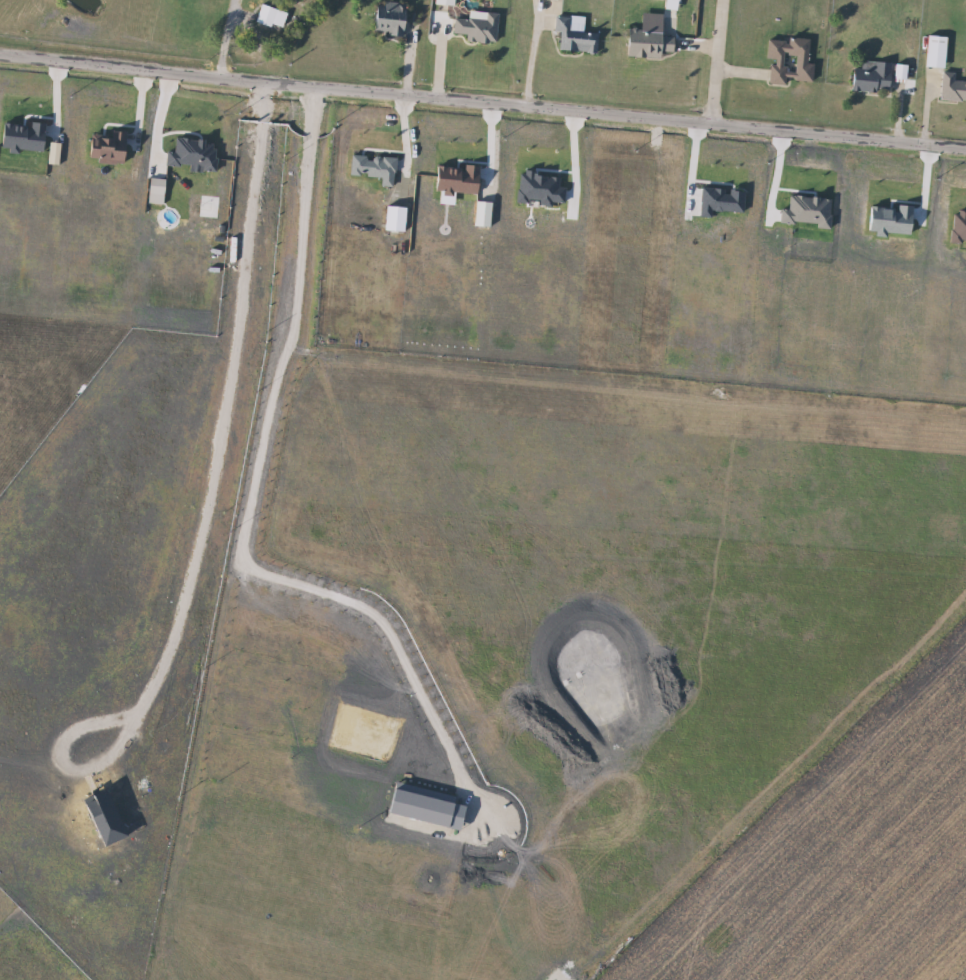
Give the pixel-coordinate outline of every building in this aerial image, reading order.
[(290,13),(283,30),(257,20),(263,2),(290,13)] [(468,42),(468,34),(455,34),(455,18),(470,18),(470,12),(498,12),(498,43),(468,42)] [(560,50),(562,32),(554,31),(555,17),(582,20),(581,33),(598,34),(597,53),(560,50)] [(630,30),(676,31),(676,52),(664,52),(663,57),(629,57),(630,30)] [(928,69),(928,36),(947,36),(947,69),(928,69)] [(767,62),(768,39),(814,39),(814,81),(788,81),(788,84),(769,84),(769,62),(767,62)] [(892,61),(892,90),(854,90),(854,70),(875,70),(875,61),(892,61)] [(956,81),(965,81),(965,101),(941,100),(941,71),(956,72),(956,81)]
